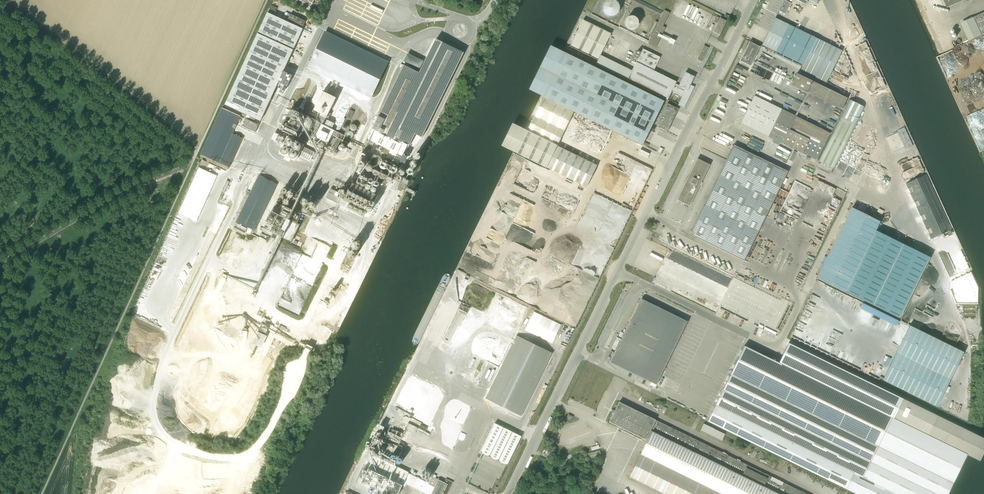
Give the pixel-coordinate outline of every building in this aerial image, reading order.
[(607,1),(606,1),(605,2),(604,3),(603,3),(603,4),(603,5),(602,5),(602,6),(602,7),(601,7),(601,8),(601,9),(601,10),(601,11),(602,11),(602,12),(602,13),(603,14),(603,15),(604,15),(604,16),(605,16),(605,17),(606,17),(607,17),(608,18),(609,18),(610,18),(611,18),(612,18),(613,17),(614,17),(615,17),(615,16),(616,16),(616,15),(617,15),(617,14),(618,14),(618,13),(618,12),(619,11),(619,10),(619,9),(619,8),(619,7),(618,7),(618,6),(618,5),(617,4),(617,3),(616,3),(616,2),(615,2),(614,1),(613,1),(612,1),(611,1),(611,0),(610,0),(609,0),(609,1),(608,1),(607,1)] [(779,10),(785,13),(791,3),(786,0),(784,0),(779,10)] [(648,43),(654,46),(670,13),(664,10),(648,43)] [(982,36),(983,35),(983,12),(973,17),(961,23),(969,42),(982,36)] [(283,71),(287,64),(289,58),(293,60),(296,52),(293,50),(303,29),(302,28),(306,21),(290,14),(287,22),(267,13),(225,105),(261,121),(278,83),(287,87),(292,75),(283,71)] [(638,23),(638,22),(638,21),(638,20),(637,19),(637,18),(636,18),(635,17),(634,17),(633,16),(632,16),(631,16),(630,17),(629,17),(628,17),(628,18),(627,18),(627,19),(626,19),(626,20),(626,21),(625,22),(625,23),(625,24),(626,24),(626,25),(626,26),(627,27),(627,28),(628,28),(629,28),(629,29),(630,29),(631,29),(632,29),(633,29),(634,29),(635,29),(635,28),(636,28),(636,27),(637,27),(637,26),(638,26),(638,25),(638,24),(638,23)] [(713,32),(720,35),(726,21),(720,18),(716,25),(714,31),(713,32)] [(848,92),(854,79),(841,51),(775,18),(762,45),(802,65),(800,70),(825,83),(826,81),(848,92)] [(571,47),(598,60),(611,34),(584,20),(571,47)] [(307,67),(371,98),(389,62),(325,31),(307,67)] [(397,125),(415,134),(423,137),(466,50),(438,36),(421,70),(419,69),(417,68),(416,70),(418,71),(412,85),(416,87),(397,125)] [(739,60),(750,66),(760,46),(749,41),(739,60)] [(697,60),(702,62),(709,48),(704,46),(697,60)] [(528,90),(543,98),(563,56),(548,49),(528,90)] [(667,100),(672,91),(683,96),(679,105),(684,107),(688,99),(691,93),(690,93),(691,91),(690,89),(689,88),(694,77),(685,72),(679,86),(675,84),(676,82),(653,71),(660,57),(643,49),(627,80),(667,100)] [(415,134),(397,125),(416,87),(412,85),(418,71),(416,70),(417,68),(419,69),(423,61),(407,53),(403,61),(406,63),(405,64),(401,62),(394,76),(397,78),(378,116),(383,119),(380,126),(375,123),(363,145),(366,147),(365,147),(371,150),(374,143),(385,148),(383,153),(387,155),(385,158),(398,165),(402,156),(403,154),(405,155),(407,153),(405,152),(407,147),(408,148),(415,134)] [(642,146),(644,142),(662,105),(563,56),(543,98),(642,146)] [(841,110),(846,98),(796,73),(790,85),(841,110)] [(314,110),(327,117),(336,98),(323,91),(314,110)] [(816,160),(829,133),(753,95),(740,123),(767,136),(816,160)] [(833,168),(836,163),(863,107),(849,100),(840,116),(818,161),(833,168)] [(667,103),(662,115),(656,126),(667,132),(673,120),(678,109),(667,103)] [(246,143),(244,142),(245,139),(233,133),(240,116),(222,108),(200,155),(229,167),(238,148),(250,153),(252,148),(245,145),(246,143)] [(242,126),(256,132),(259,124),(246,118),(242,126)] [(875,124),(860,118),(837,168),(857,177),(877,135),(871,132),(875,124)] [(501,146),(516,153),(525,134),(526,132),(510,124),(501,146)] [(343,153),(336,149),(343,135),(334,130),(322,125),(312,145),(340,158),(343,153)] [(285,156),(296,160),(306,138),(304,138),(305,135),(302,134),(302,133),(287,126),(286,130),(279,127),(278,131),(275,130),(271,137),(282,142),(279,150),(286,153),(285,156)] [(906,137),(902,139),(906,148),(914,145),(906,126),(902,128),(906,137)] [(711,192),(691,232),(690,234),(744,260),(788,172),(734,145),(711,192)] [(641,149),(639,154),(648,158),(650,154),(641,149)] [(677,200),(689,206),(709,164),(697,159),(677,200)] [(200,220),(216,172),(197,165),(180,213),(200,220)] [(236,221),(255,231),(278,184),(259,175),(236,221)] [(931,239),(951,230),(926,175),(906,184),(931,239)] [(404,191),(405,191),(408,185),(410,180),(403,177),(400,183),(398,187),(397,189),(398,190),(394,198),(399,201),(404,191)] [(352,204),(365,211),(371,200),(349,189),(344,200),(329,192),(326,198),(349,209),(352,204)] [(291,242),(300,224),(297,223),(301,214),(276,202),(262,231),(271,236),(273,233),(291,242)] [(875,229),(879,221),(852,207),(817,276),(846,291),(897,316),(928,258),(875,229)] [(717,311),(735,269),(670,241),(652,283),(717,311)] [(360,247),(360,246),(360,244),(359,243),(358,242),(356,242),(355,242),(354,242),(353,243),(352,244),(352,246),(352,247),(352,248),(353,249),(354,249),(355,250),(357,250),(358,249),(359,249),(360,248),(360,247)] [(641,299),(610,362),(657,385),(688,321),(641,299)] [(534,310),(525,330),(553,342),(562,322),(534,310)] [(261,324),(257,332),(265,336),(268,328),(261,324)] [(937,406),(964,352),(909,325),(883,379),(937,406)] [(774,339),(777,332),(770,329),(771,328),(769,327),(766,333),(769,334),(768,337),(774,339)] [(485,399),(521,416),(552,353),(517,335),(485,399)] [(620,339),(616,337),(611,348),(615,350),(620,339)] [(892,420),(741,346),(705,420),(721,428),(857,493),(948,493),(976,435),(973,433),(972,432),(973,431),(971,430),(903,397),(902,398),(892,420)] [(665,493),(807,493),(783,483),(765,473),(747,465),(644,414),(619,402),(609,422),(646,440),(646,438),(648,439),(642,451),(631,474),(630,477),(665,493)] [(495,423),(488,436),(484,444),(480,453),(506,466),(511,457),(515,449),(521,436),(495,423)] [(704,426),(701,432),(717,440),(720,433),(704,426)] [(401,433),(397,431),(392,429),(391,432),(396,434),(395,435),(400,437),(401,433)] [(600,450),(588,453),(589,459),(601,456),(600,450)] [(453,482),(446,479),(444,482),(432,476),(430,480),(427,479),(426,482),(393,466),(394,466),(374,456),(366,472),(362,482),(387,493),(398,493),(404,483),(427,493),(447,493),(453,482)]
